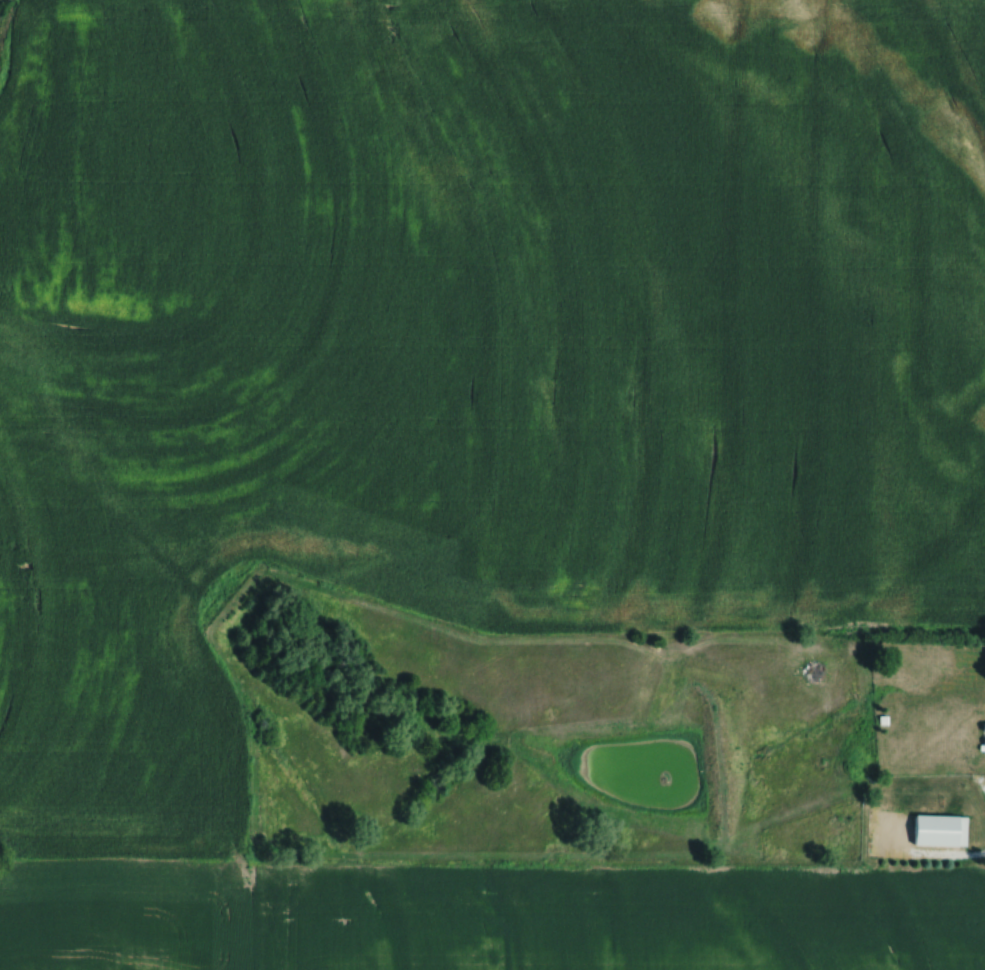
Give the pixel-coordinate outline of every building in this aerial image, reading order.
[(962,816),(909,816),(909,847),(962,847),(962,816)]
